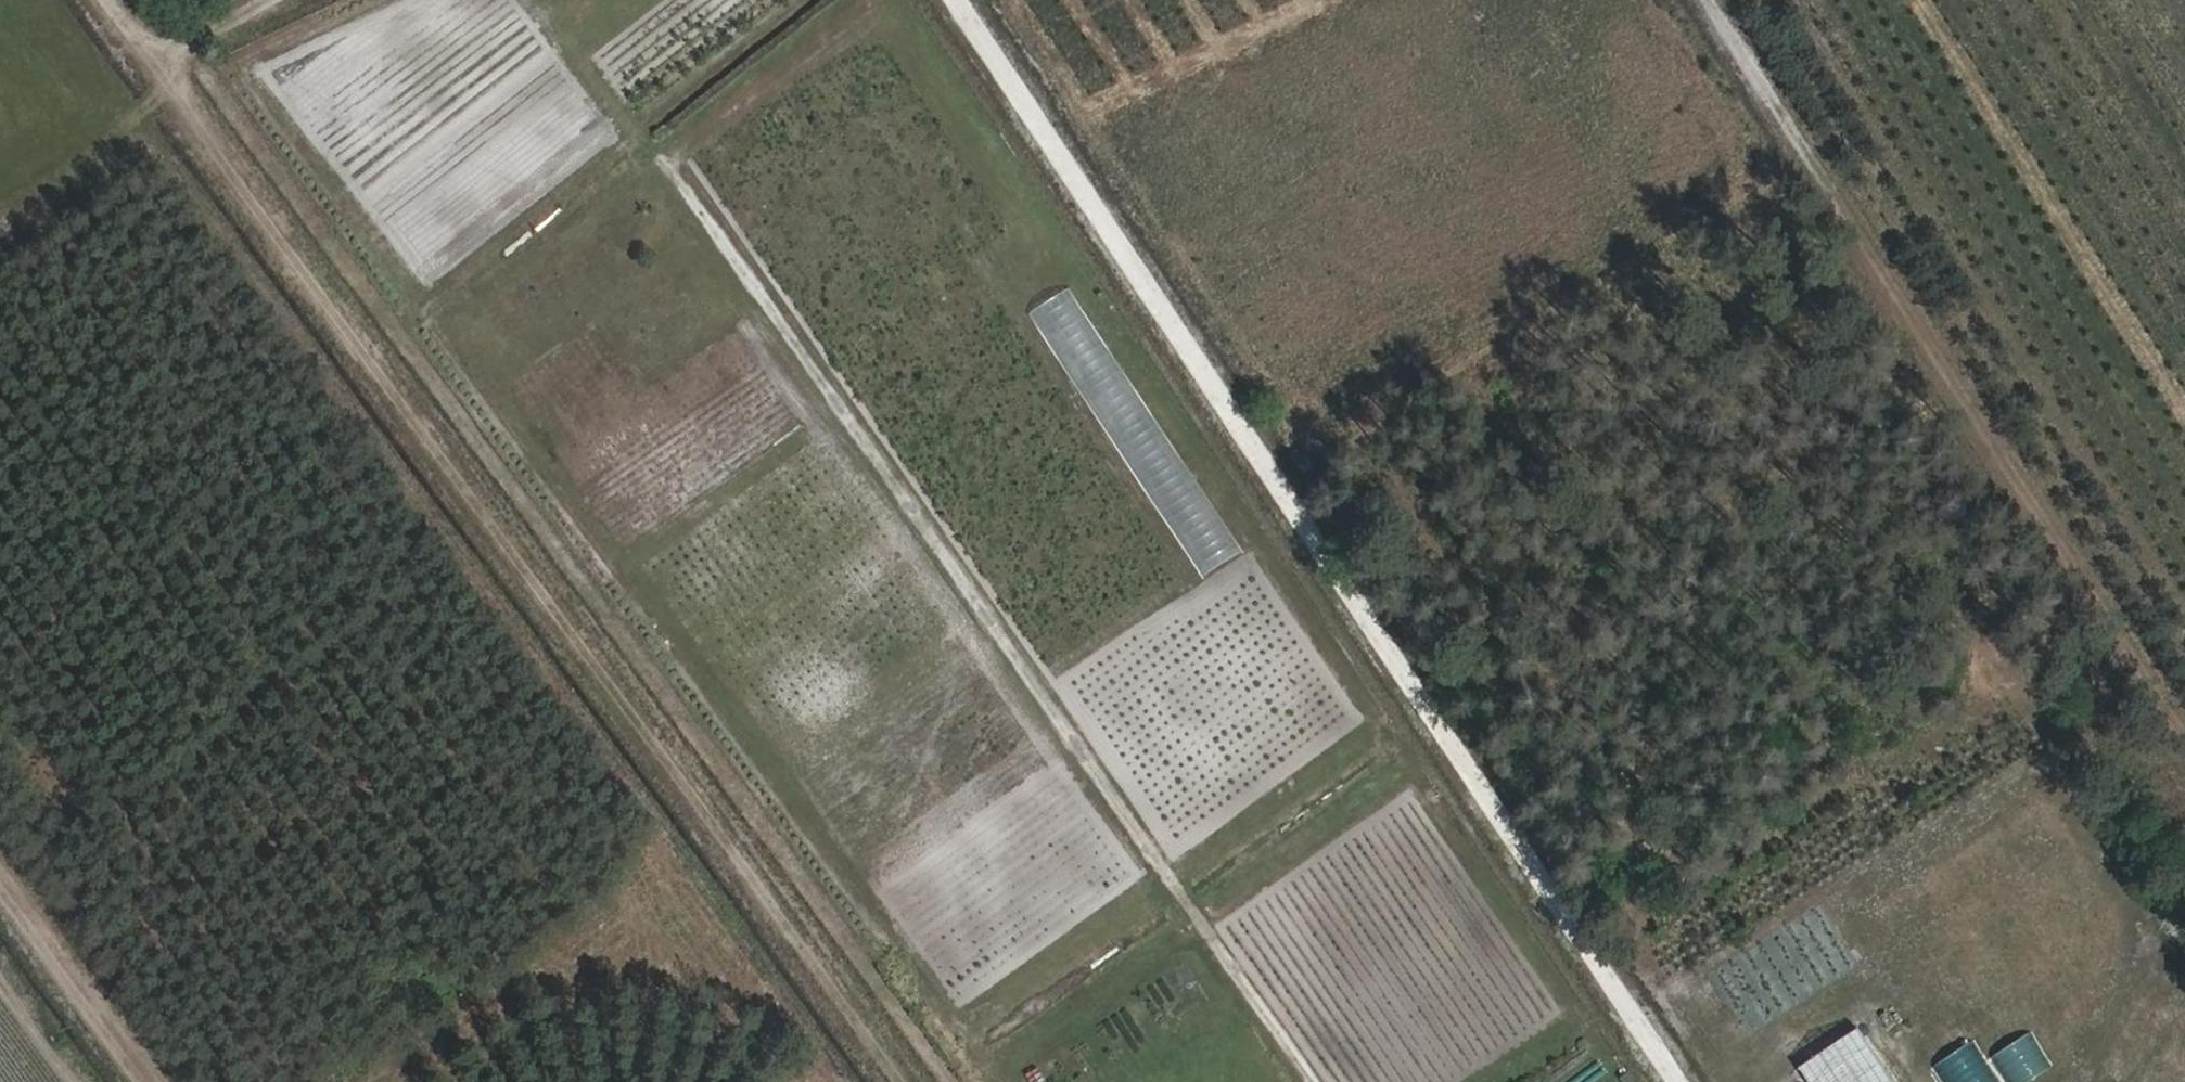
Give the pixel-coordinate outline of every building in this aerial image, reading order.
[(1239,554),(1072,285),(1031,310),(1199,579),(1239,554)] [(1812,1059),(1825,1081),(1906,1081),(1872,1024),(1812,1059)] [(1935,1061),(1944,1081),(1992,1081),(1977,1044),(1935,1061)]
